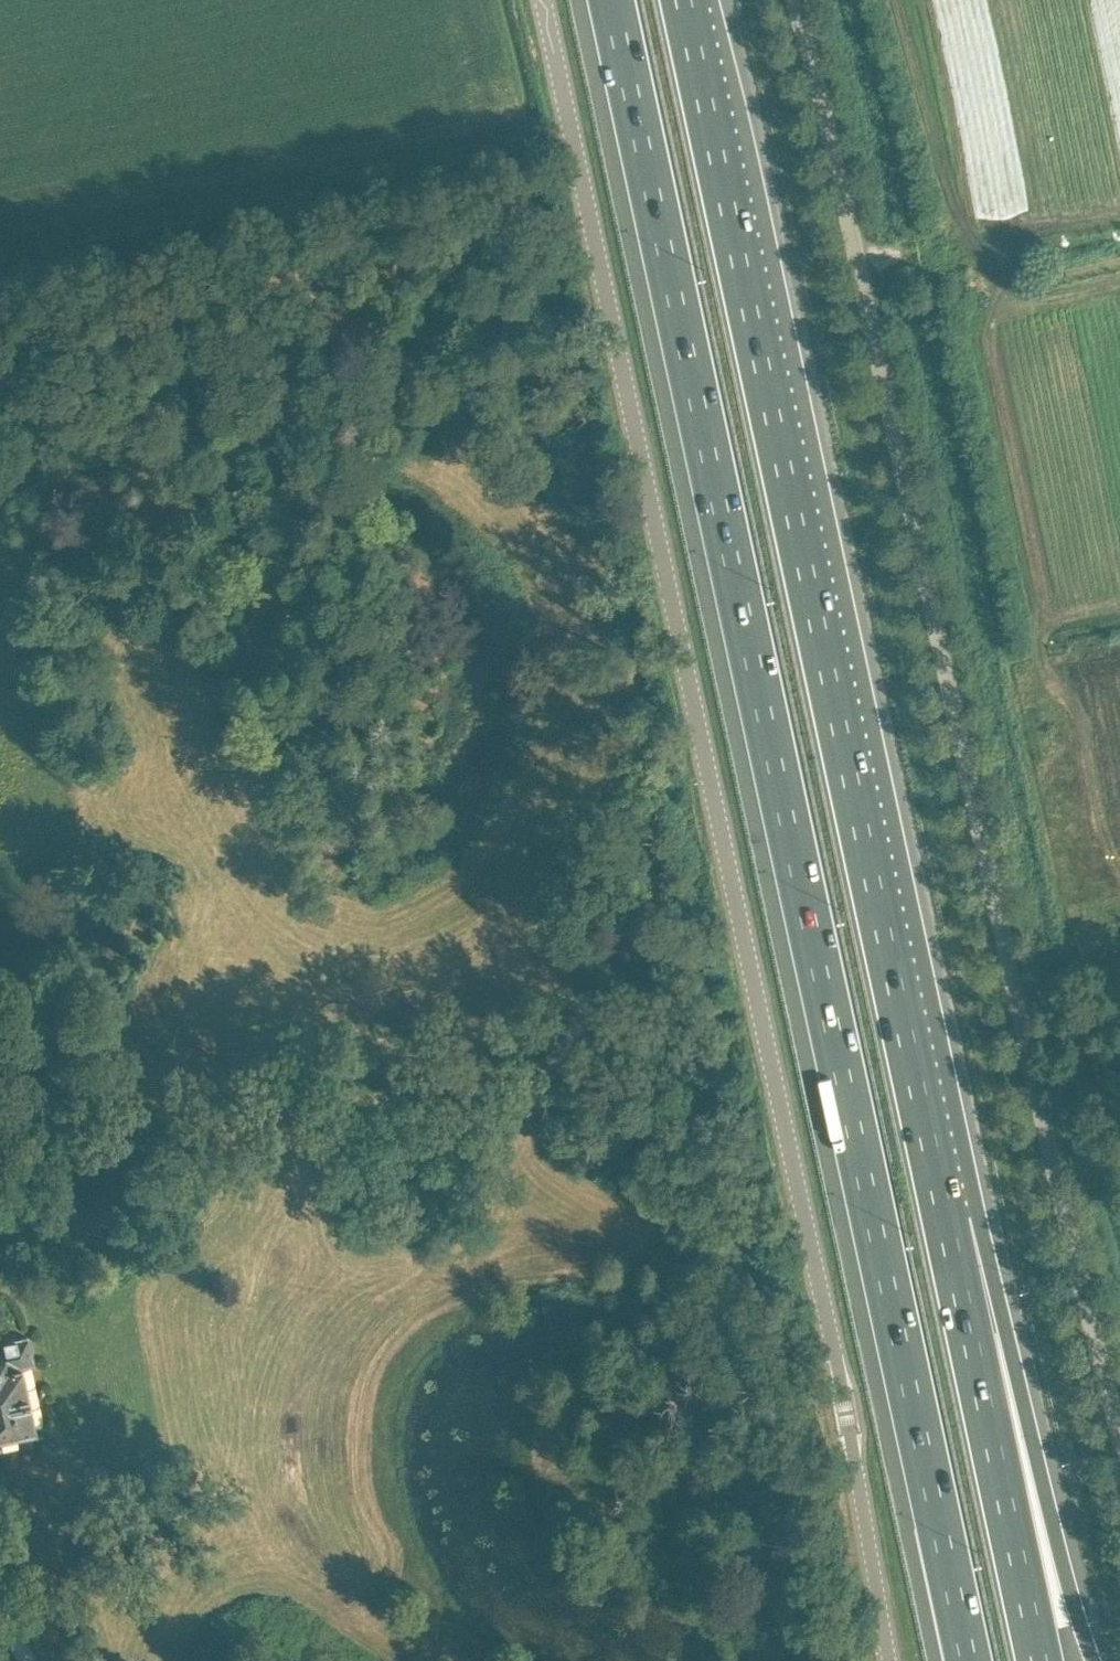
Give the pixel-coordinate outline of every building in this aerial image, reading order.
[(32,1443),(29,1430),(34,1429),(19,1365),(32,1362),(26,1336),(0,1341),(0,1450),(32,1443)]
